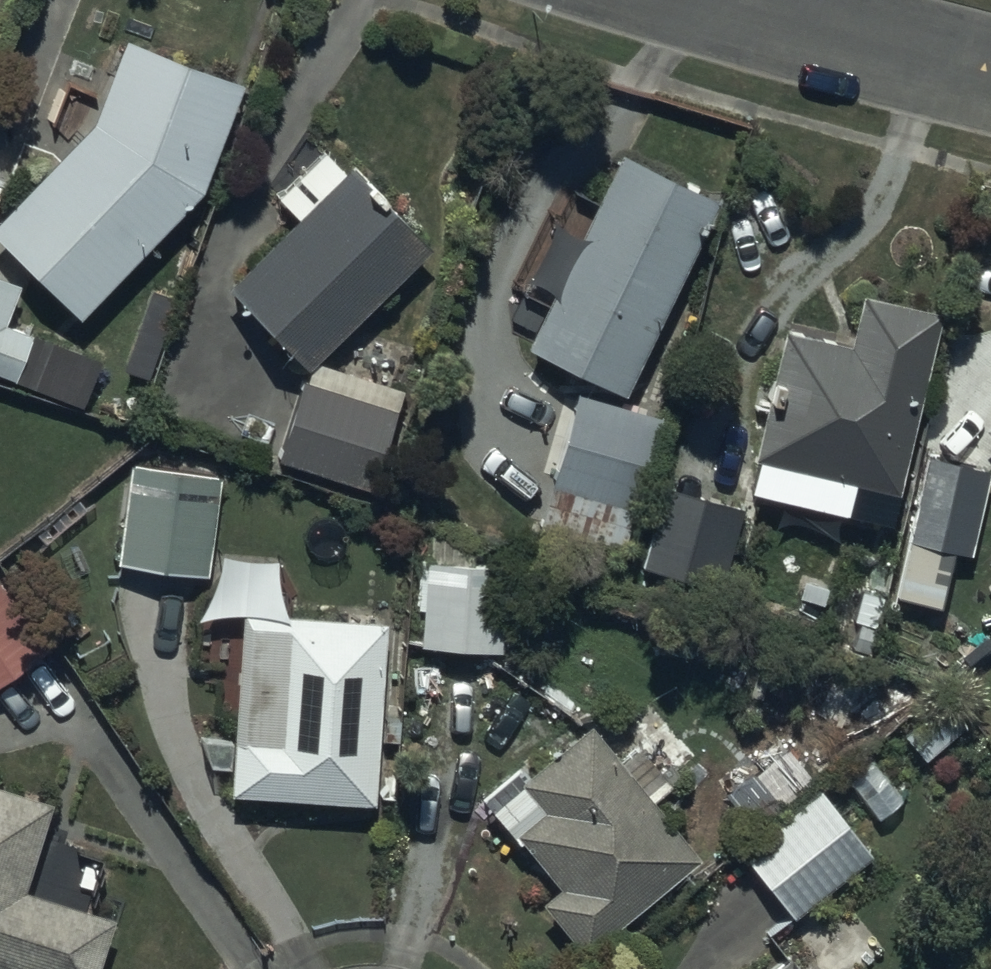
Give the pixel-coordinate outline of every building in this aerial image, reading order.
[(0,222),(0,246),(79,324),(204,197),(245,90),(126,45),(94,131),(0,222)] [(714,194),(614,146),(521,339),(621,387),(714,194)] [(363,189),(349,176),(228,295),(307,375),(429,255),(378,203),(381,200),(366,185),(363,189)] [(0,281),(0,377),(20,384),(35,341),(6,331),(22,289),(0,281)] [(891,481),(934,301),(858,283),(846,334),(779,318),(749,447),(891,481)] [(306,387),(282,466),(377,497),(407,398),(319,371),(313,389),(306,387)] [(656,402),(572,376),(533,514),(618,537),(656,402)] [(979,412),(990,427),(990,403),(979,412)] [(986,457),(923,444),(891,583),(936,594),(949,538),(966,542),(986,457)] [(131,474),(119,568),(210,580),(222,486),(131,474)] [(739,496),(657,477),(639,558),(720,577),(739,496)] [(417,640),(496,644),(501,555),(469,554),(470,533),(426,531),(425,556),(417,555),(415,606),(418,606),(417,640)] [(52,653),(2,583),(0,585),(0,690),(52,653)] [(385,630),(242,623),(233,803),(375,811),(385,630)] [(580,948),(695,849),(583,717),(514,776),(538,803),(510,827),(554,879),(535,895),(580,948)] [(0,781),(0,963),(19,968),(92,968),(110,911),(19,883),(46,795),(0,781)] [(791,912),(864,850),(814,785),(738,849),(791,912)] [(786,952),(765,968),(761,964),(754,968),(801,968),(786,952)]
